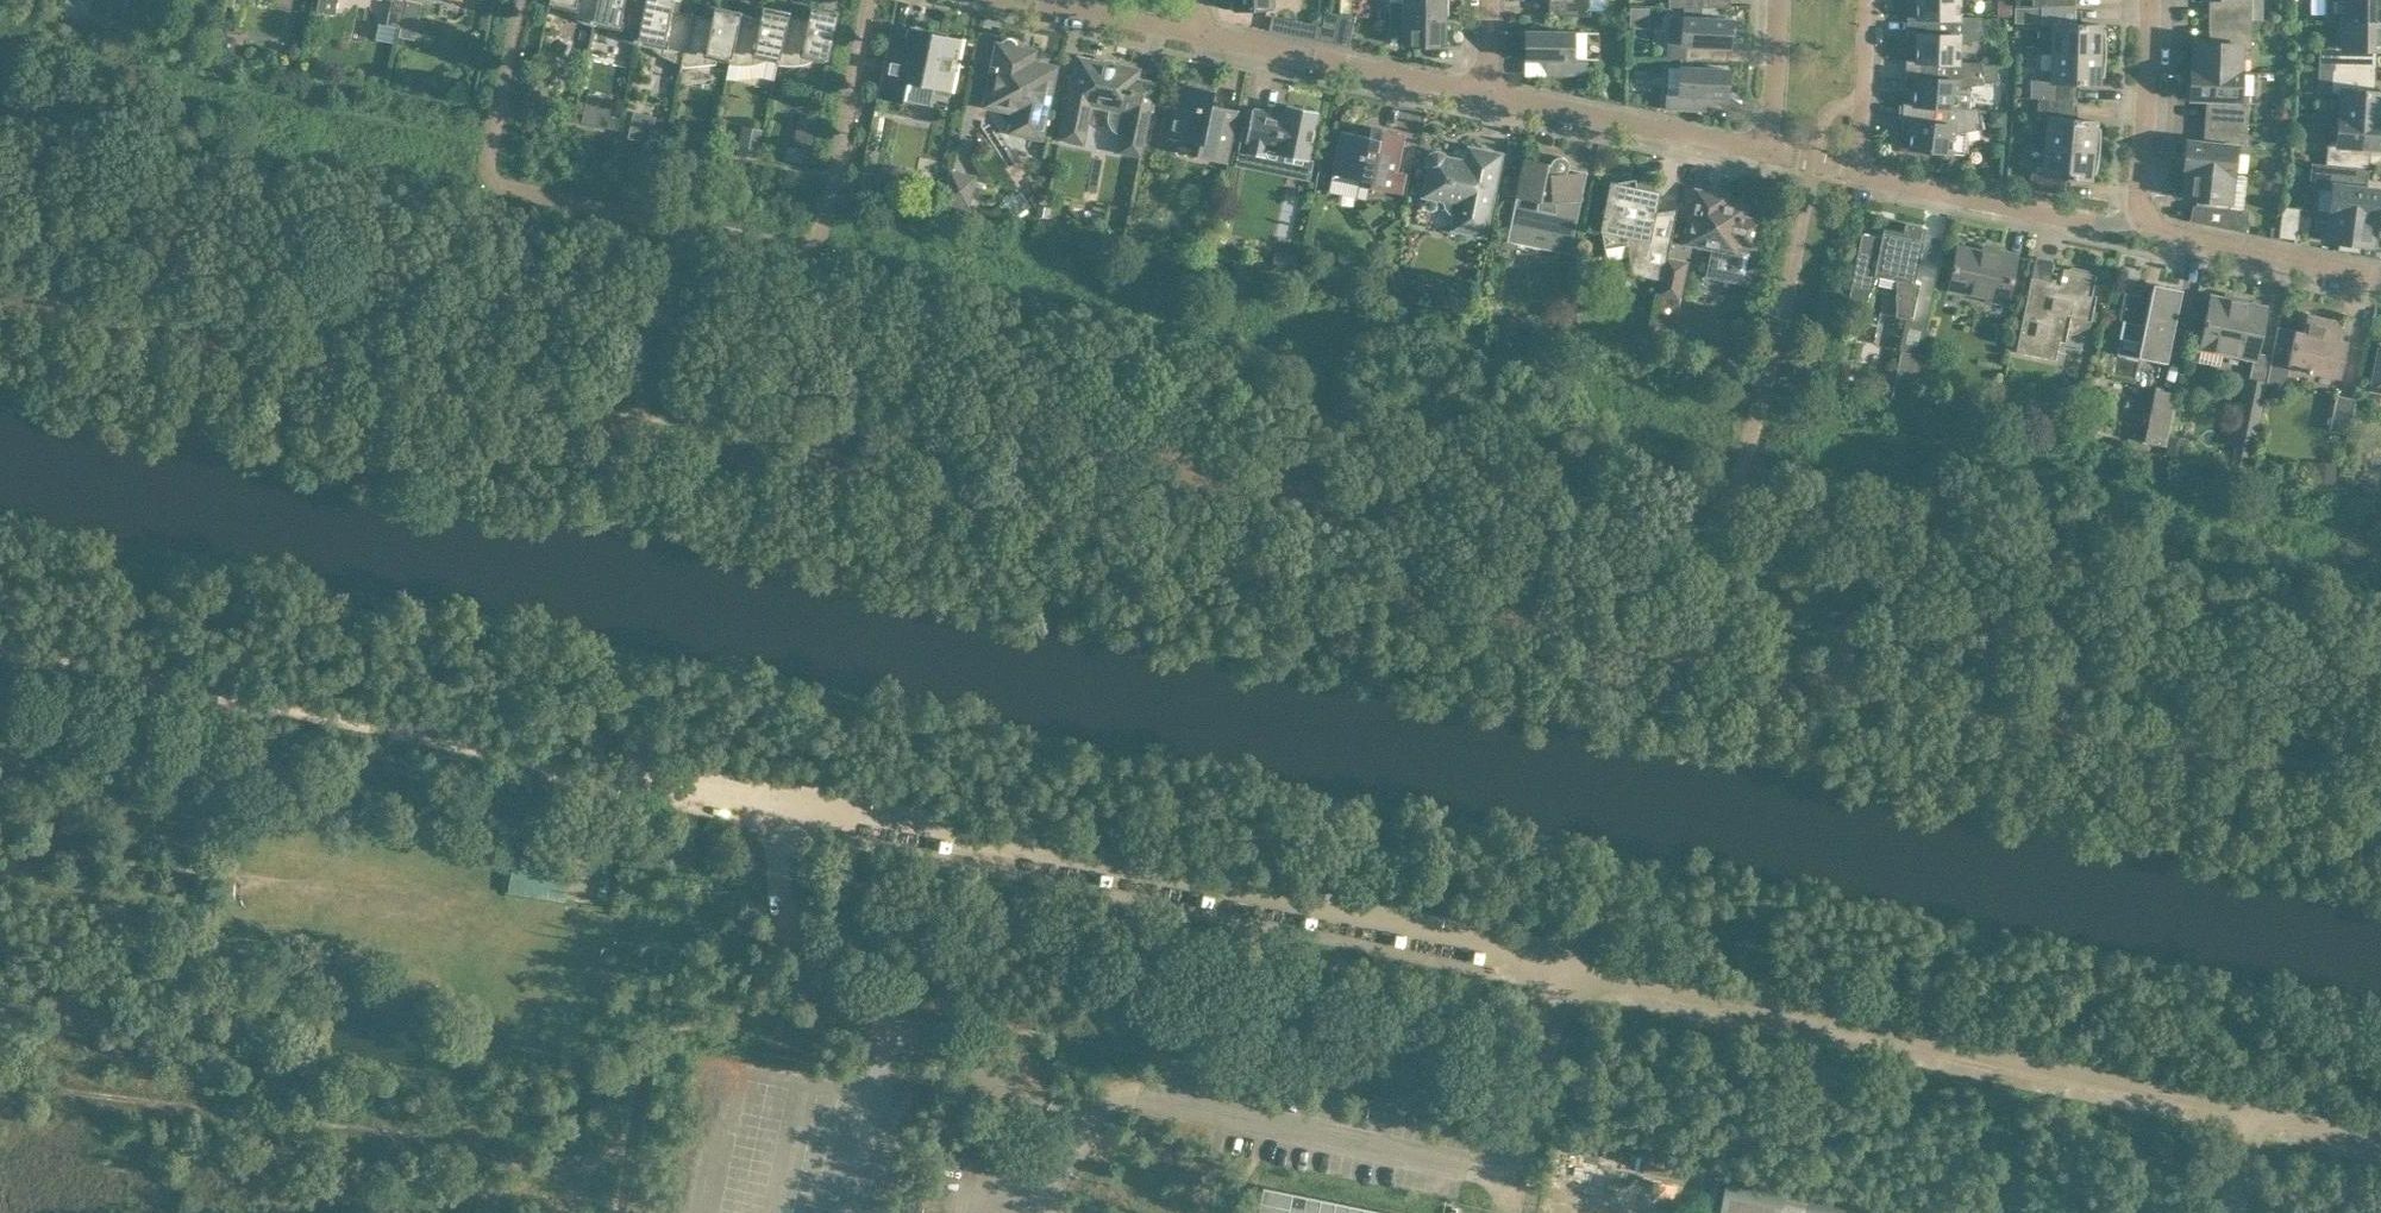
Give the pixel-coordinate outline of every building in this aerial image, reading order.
[(317,10),(336,14),(339,0),(319,0),(317,10)] [(390,9),(387,24),(396,26),(401,27),(404,12),(407,0),(392,0),(390,9)] [(401,27),(400,35),(414,38),(422,0),(421,0),(407,0),(404,12),(401,27)] [(599,0),(551,0),(550,1),(564,4),(563,9),(564,10),(571,15),(578,20),(585,23),(594,26),(599,0)] [(594,26),(595,26),(596,20),(608,23),(607,28),(609,29),(615,34),(622,38),(630,42),(638,45),(647,0),(599,0),(594,26)] [(638,45),(639,45),(651,47),(653,47),(659,53),(666,57),(674,61),(682,63),(683,63),(693,14),(692,13),(681,11),(672,9),(674,0),(647,0),(646,4),(638,45)] [(1232,9),(1276,7),(1276,0),(1231,0),(1232,9)] [(1341,10),(1351,10),(1351,0),(1340,0),(1341,10)] [(1390,16),(1448,17),(1448,0),(1403,0),(1403,2),(1391,2),(1390,2),(1390,7),(1390,16)] [(1581,16),(1590,16),(1590,0),(1556,0),(1557,15),(1581,16)] [(1908,16),(1908,17),(1983,17),(1960,16),(1960,0),(1913,0),(1918,1),(1917,16),(1908,16)] [(2215,20),(2251,20),(2251,0),(2215,0),(2215,20)] [(2344,21),(2380,21),(2380,0),(2344,0),(2344,21)] [(2054,24),(2053,52),(2106,54),(2106,46),(2106,38),(2106,31),(2101,31),(2101,24),(2076,23),(2077,6),(2042,5),(2042,24),(2054,24)] [(693,14),(683,63),(692,65),(700,64),(708,63),(716,60),(718,61),(719,55),(731,58),(732,58),(739,23),(741,14),(742,14),(743,11),(742,11),(716,6),(716,7),(714,18),(705,16),(694,14),(693,14)] [(731,58),(730,63),(731,64),(740,64),(748,64),(756,63),(764,61),(766,61),(767,55),(779,58),(778,64),(779,64),(789,14),(790,14),(791,11),(764,6),(764,7),(762,18),(742,14),(741,14),(732,58),(731,58)] [(789,14),(779,64),(788,65),(796,65),(804,64),(812,61),(814,61),(815,56),(829,59),(838,13),(839,13),(839,11),(812,6),(812,8),(810,18),(790,14),(789,14)] [(2016,6),(2015,18),(2036,19),(2036,7),(2016,6)] [(1326,11),(1323,26),(1320,41),(1334,44),(1340,14),(1326,11)] [(1271,30),(1288,34),(1320,41),(1323,26),(1274,16),(1271,30)] [(1448,17),(1390,16),(1390,30),(1403,30),(1403,45),(1447,45),(1448,17)] [(1732,19),(1708,18),(1671,17),(1669,58),(1678,58),(1702,60),(1703,45),(1731,46),(1732,19)] [(1907,59),(1907,60),(1982,63),(1981,62),(1959,61),(1960,44),(1987,37),(1983,17),(1908,17),(1907,42),(1917,45),(1916,60),(1907,59)] [(2192,50),(2192,70),(2241,71),(2242,47),(2251,48),(2251,20),(2215,20),(2215,42),(2197,42),(2197,50),(2192,50)] [(2319,68),(2333,68),(2370,70),(2371,49),(2378,49),(2380,49),(2380,21),(2344,21),(2344,45),(2334,45),(2320,51),(2319,68)] [(891,34),(878,96),(904,101),(908,81),(953,90),(963,39),(909,28),(907,38),(891,34)] [(1587,32),(1550,32),(1526,31),(1526,58),(1554,59),(1554,74),(1587,74),(1587,58),(1587,32)] [(996,44),(992,64),(990,64),(989,67),(991,68),(983,106),(1012,112),(1009,128),(1013,133),(1043,139),(1053,89),(1058,65),(1034,61),(1035,56),(1035,53),(1032,52),(1018,48),(1017,43),(1014,39),(1008,38),(1003,40),(1000,45),(996,44)] [(2039,98),(2073,100),(2074,82),(2099,83),(2099,77),(2104,77),(2105,69),(2106,61),(2106,54),(2053,52),(2052,72),(2033,76),(2033,75),(2031,75),(2031,97),(2039,98)] [(1074,80),(1062,139),(1083,143),(1091,104),(1111,108),(1109,117),(1110,123),(1114,128),(1119,131),(1125,132),(1146,137),(1153,106),(1157,83),(1139,79),(1140,77),(1138,77),(1139,69),(1114,64),(1113,67),(1105,65),(1105,62),(1079,56),(1074,80)] [(1904,102),(1904,103),(1979,109),(1979,108),(1970,107),(1971,86),(1999,80),(1996,64),(1982,63),(1907,60),(1905,85),(1915,88),(1914,103),(1904,102)] [(1668,67),(1667,92),(1666,108),(1699,110),(1700,95),(1728,96),(1730,70),(1668,67)] [(2380,119),(2380,91),(2369,90),(2370,70),(2333,68),(2333,92),(2342,93),(2340,117),(2380,119)] [(2241,71),(2192,70),(2191,97),(2212,98),(2211,121),(2247,124),(2249,96),(2240,95),(2241,71)] [(1185,83),(1180,106),(1178,116),(1173,115),(1169,137),(1200,143),(1197,156),(1228,163),(1233,140),(1238,117),(1240,107),(1213,101),(1215,90),(1185,83)] [(588,91),(585,118),(607,121),(611,93),(588,91)] [(2049,117),(2046,145),(2100,150),(2101,143),(2101,135),(2101,127),(2096,127),(2097,121),(2072,118),(2073,100),(2039,98),(2037,116),(2049,117)] [(1954,133),(1982,131),(1979,109),(1904,103),(1902,128),(1912,131),(1910,148),(1931,150),(1931,152),(1941,154),(1941,152),(1952,153),(1954,133)] [(1249,126),(1246,143),(1248,144),(1247,147),(1308,160),(1308,158),(1313,134),(1318,111),(1288,104),(1286,116),(1285,119),(1278,117),(1279,114),(1253,109),(1249,126)] [(2364,167),(2366,146),(2380,147),(2380,119),(2340,117),(2339,140),(2329,140),(2327,164),(2364,167)] [(2187,141),(2184,169),(2233,174),(2236,150),(2245,151),(2247,124),(2211,121),(2209,144),(2187,141)] [(742,124),(739,154),(757,156),(761,127),(742,124)] [(1397,170),(1403,139),(1402,135),(1399,132),(1372,127),(1370,136),(1342,131),(1333,173),(1370,181),(1369,187),(1402,194),(1406,172),(1397,170)] [(2032,172),(2030,187),(2064,195),(2066,177),(2091,179),(2092,173),(2096,173),(2098,166),(2099,158),(2100,150),(2046,145),(2045,163),(2033,162),(2032,172)] [(1445,200),(1447,207),(1451,213),(1454,214),(1451,230),(1461,232),(1461,231),(1485,236),(1502,154),(1470,147),(1467,161),(1446,157),(1444,154),(1439,151),(1432,153),(1428,159),(1427,165),(1429,168),(1426,186),(1424,196),(1445,200)] [(1517,195),(1519,195),(1519,200),(1516,200),(1519,241),(1545,240),(1543,247),(1571,253),(1570,235),(1574,235),(1572,199),(1582,198),(1588,171),(1569,167),(1568,162),(1564,158),(1559,157),(1554,159),(1551,163),(1525,158),(1517,195)] [(2380,218),(2380,210),(2380,190),(2362,188),(2364,167),(2327,164),(2325,187),(2334,188),(2331,212),(2380,218)] [(2241,210),(2229,209),(2233,174),(2184,169),(2181,197),(2198,199),(2198,204),(2197,204),(2196,205),(2197,205),(2197,210),(2195,210),(2194,220),(2190,219),(2190,221),(2247,231),(2247,230),(2246,230),(2247,214),(2241,214),(2241,210)] [(943,203),(969,208),(975,176),(950,171),(943,203)] [(1632,274),(1663,280),(1668,258),(1672,238),(1652,234),(1661,191),(1637,186),(1636,179),(1618,182),(1611,181),(1600,231),(1602,231),(1605,248),(1627,245),(1632,274)] [(1739,243),(1756,246),(1761,220),(1744,217),(1746,206),(1713,200),(1714,193),(1697,189),(1686,243),(1737,253),(1739,243)] [(2284,207),(2283,213),(2280,236),(2295,238),(2299,208),(2284,207)] [(2374,237),(2378,237),(2380,218),(2331,212),(2328,240),(2341,241),(2340,249),(2359,251),(2360,244),(2373,245),(2374,237)] [(1863,233),(1847,306),(1864,309),(1877,276),(1897,280),(1897,316),(1913,319),(1920,283),(1916,282),(1924,241),(1920,240),(1923,226),(1906,223),(1904,232),(1885,228),(1882,237),(1863,233)] [(1958,246),(1953,269),(1949,287),(1988,295),(1987,298),(2007,303),(2017,255),(1992,250),(1991,253),(1958,246)] [(1275,247),(1271,267),(1296,272),(1300,252),(1275,247)] [(1663,280),(1660,294),(1653,330),(1671,334),(1686,262),(1668,258),(1663,280)] [(2027,301),(2017,351),(2056,359),(2060,340),(2066,341),(2067,332),(2071,316),(2091,320),(2092,319),(2096,295),(2092,294),(2096,274),(2091,273),(2089,270),(2072,266),(2069,269),(2064,268),(2063,271),(2063,273),(2059,273),(2051,277),(2050,281),(2032,277),(2027,301)] [(2141,342),(2140,350),(2138,356),(2168,362),(2183,289),(2154,283),(2151,297),(2111,289),(2111,291),(2125,293),(2125,296),(2124,296),(2119,320),(2123,321),(2119,337),(2141,342)] [(2256,359),(2265,314),(2267,307),(2248,303),(2248,299),(2225,294),(2225,298),(2212,295),(2201,347),(2256,359)] [(2341,376),(2343,366),(2348,342),(2339,340),(2343,322),(2308,315),(2304,333),(2279,328),(2280,326),(2278,326),(2273,349),(2268,377),(2286,381),(2289,365),(2304,368),(2304,370),(2310,372),(2310,370),(2341,376)] [(2380,343),(2370,389),(2380,392),(2380,343)] [(1901,350),(1891,399),(1912,403),(1922,354),(1901,350)] [(2267,383),(2247,379),(2233,445),(2253,449),(2267,383)] [(2177,393),(2155,388),(2144,441),(2166,446),(2177,393)] [(2349,431),(2356,398),(2337,394),(2330,428),(2349,431)] [(575,855),(602,860),(604,850),(576,845),(575,855)] [(510,892),(566,901),(573,865),(516,856),(510,892)] [(608,901),(611,878),(606,877),(602,900),(608,901)] [(1869,1210),(1727,1181),(1720,1212),(1868,1212),(1869,1210)] [(1257,1212),(1390,1212),(1262,1187),(1257,1212)]
